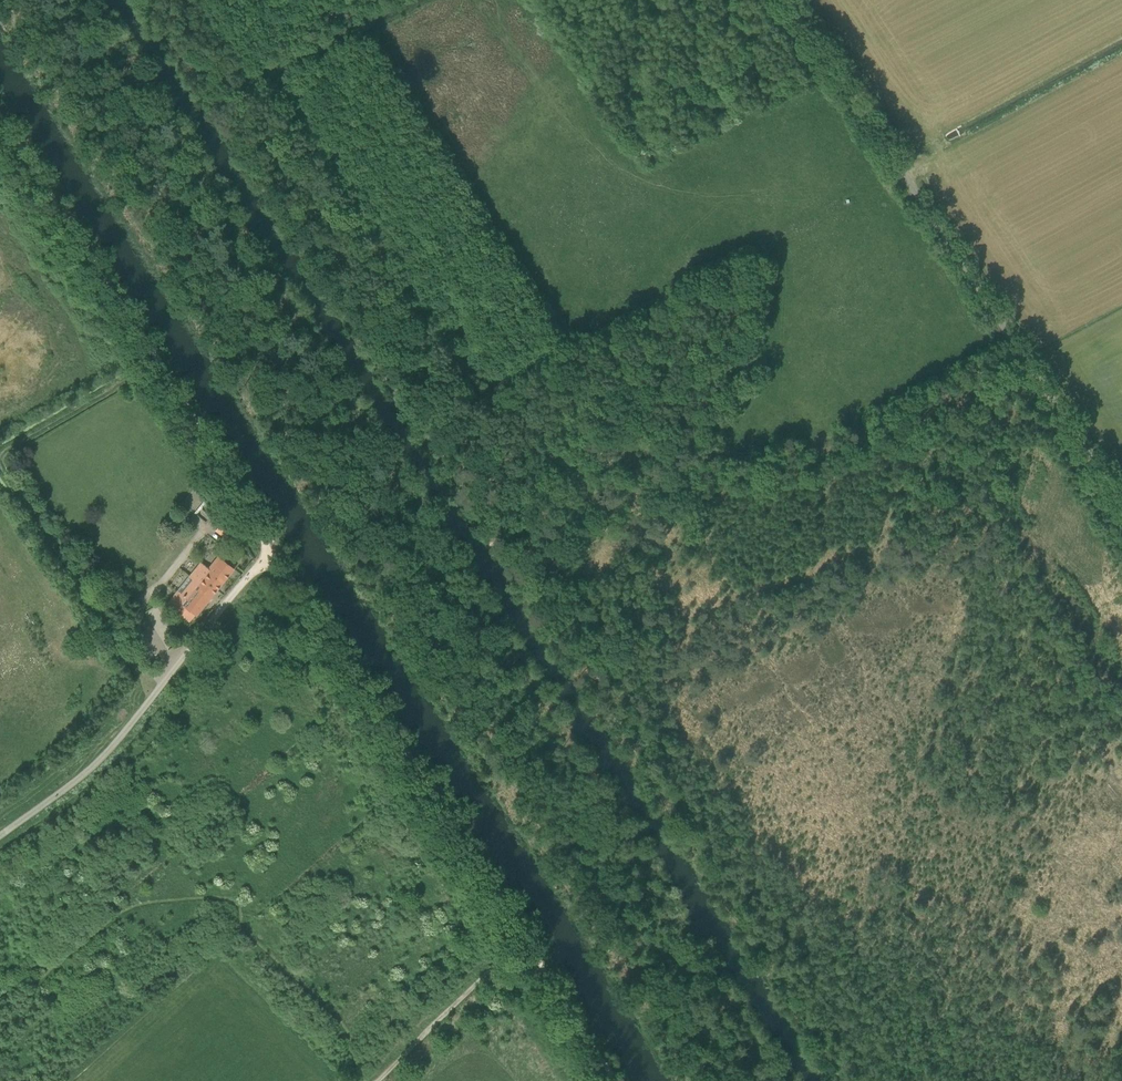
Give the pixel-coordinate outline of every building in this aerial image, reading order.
[(218,556),(208,568),(200,562),(167,604),(189,622),(195,615),(195,616),(234,568),(218,556)]
